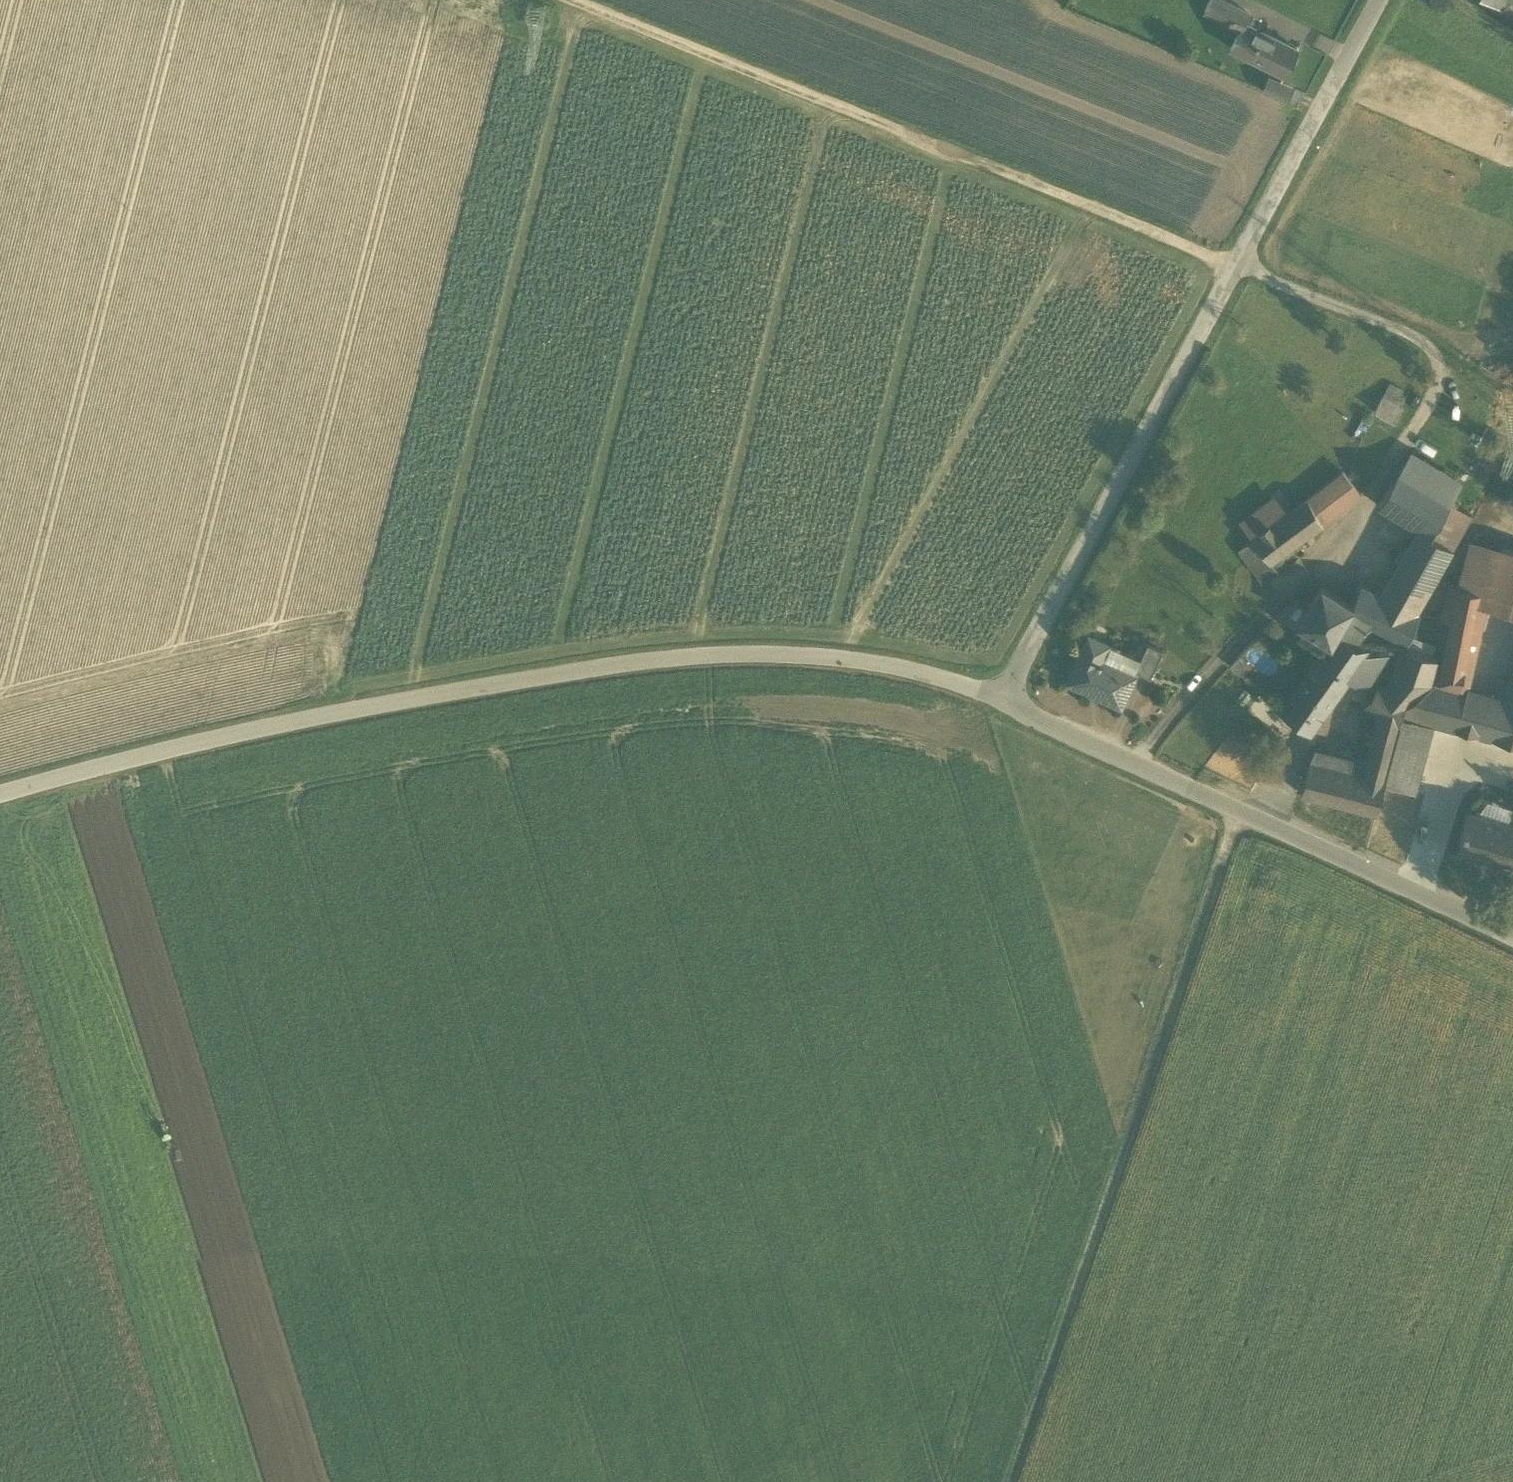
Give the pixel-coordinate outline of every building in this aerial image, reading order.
[(1230,24),(1238,8),(1223,0),(1210,0),(1205,11),(1230,24)] [(1231,48),(1284,75),(1297,49),(1244,23),(1249,14),(1238,8),(1230,24),(1240,29),(1231,48)] [(1264,91),(1287,100),(1293,88),(1269,78),(1264,91)] [(1390,382),(1382,397),(1398,406),(1403,398),(1400,396),(1403,390),(1390,382)] [(1374,411),(1395,423),(1403,409),(1398,406),(1382,397),(1374,411)] [(1410,453),(1399,471),(1422,485),(1433,467),(1410,453)] [(1450,502),(1461,483),(1433,467),(1422,485),(1450,502)] [(1241,549),(1266,582),(1279,573),(1272,563),(1361,495),(1343,471),(1285,516),(1253,540),(1241,549)] [(1450,502),(1422,485),(1399,471),(1378,505),(1417,529),(1429,536),(1429,535),(1450,502)] [(1240,523),(1253,540),(1285,516),(1271,499),(1240,523)] [(1470,514),(1450,502),(1429,535),(1452,548),(1470,514)] [(1452,548),(1429,535),(1429,536),(1417,529),(1380,594),(1361,584),(1353,601),(1374,611),(1367,624),(1407,643),(1419,614),(1416,612),(1452,548)] [(1468,539),(1456,587),(1488,595),(1501,547),(1468,539)] [(1501,547),(1488,595),(1484,607),(1486,608),(1512,616),(1512,550),(1501,547)] [(1439,606),(1446,582),(1436,580),(1429,604),(1439,606)] [(1484,607),(1488,595),(1456,587),(1449,585),(1441,621),(1450,623),(1438,684),(1467,692),(1467,690),(1486,608),(1484,607)] [(1355,644),(1357,645),(1367,624),(1374,611),(1353,601),(1351,605),(1321,587),(1308,608),(1298,624),(1330,644),(1337,632),(1355,644)] [(1298,624),(1308,608),(1296,601),(1277,617),(1295,628),(1298,624)] [(1313,668),(1341,687),(1348,677),(1364,687),(1387,646),(1357,645),(1355,644),(1337,632),(1330,644),(1329,645),(1313,668)] [(1067,682),(1120,706),(1134,676),(1101,660),(1108,645),(1088,636),(1067,682)] [(1135,671),(1150,678),(1162,650),(1147,643),(1140,659),(1135,671)] [(1134,672),(1135,671),(1140,659),(1110,646),(1104,659),(1134,672)] [(1367,705),(1385,716),(1404,702),(1429,684),(1430,682),(1437,659),(1404,647),(1394,677),(1385,690),(1379,686),(1367,705)] [(1283,711),(1311,730),(1327,707),(1341,687),(1313,668),(1300,687),(1302,688),(1295,699),(1292,697),(1283,711)] [(1510,680),(1501,678),(1495,697),(1512,702),(1512,670),(1510,680)] [(1458,731),(1467,692),(1438,684),(1432,682),(1430,682),(1429,684),(1404,702),(1402,716),(1433,724),(1458,731)] [(1253,696),(1244,689),(1235,701),(1244,708),(1253,696)] [(1467,692),(1458,731),(1475,736),(1488,696),(1467,690),(1467,692)] [(1495,697),(1488,696),(1475,736),(1512,745),(1512,702),(1495,697)] [(1368,758),(1389,764),(1400,722),(1379,716),(1368,758)] [(1389,764),(1383,785),(1415,794),(1433,724),(1402,716),(1400,722),(1389,764)] [(1364,775),(1367,761),(1317,748),(1309,761),(1364,775)] [(1364,775),(1309,761),(1300,794),(1376,814),(1383,785),(1389,764),(1368,758),(1367,761),(1364,775)] [(1488,800),(1475,815),(1507,825),(1512,808),(1488,800)] [(1509,871),(1512,857),(1512,827),(1507,825),(1475,815),(1467,813),(1457,848),(1475,853),(1474,856),(1475,857),(1476,860),(1479,861),(1482,860),(1484,859),(1485,856),(1491,858),(1489,865),(1509,871)]
